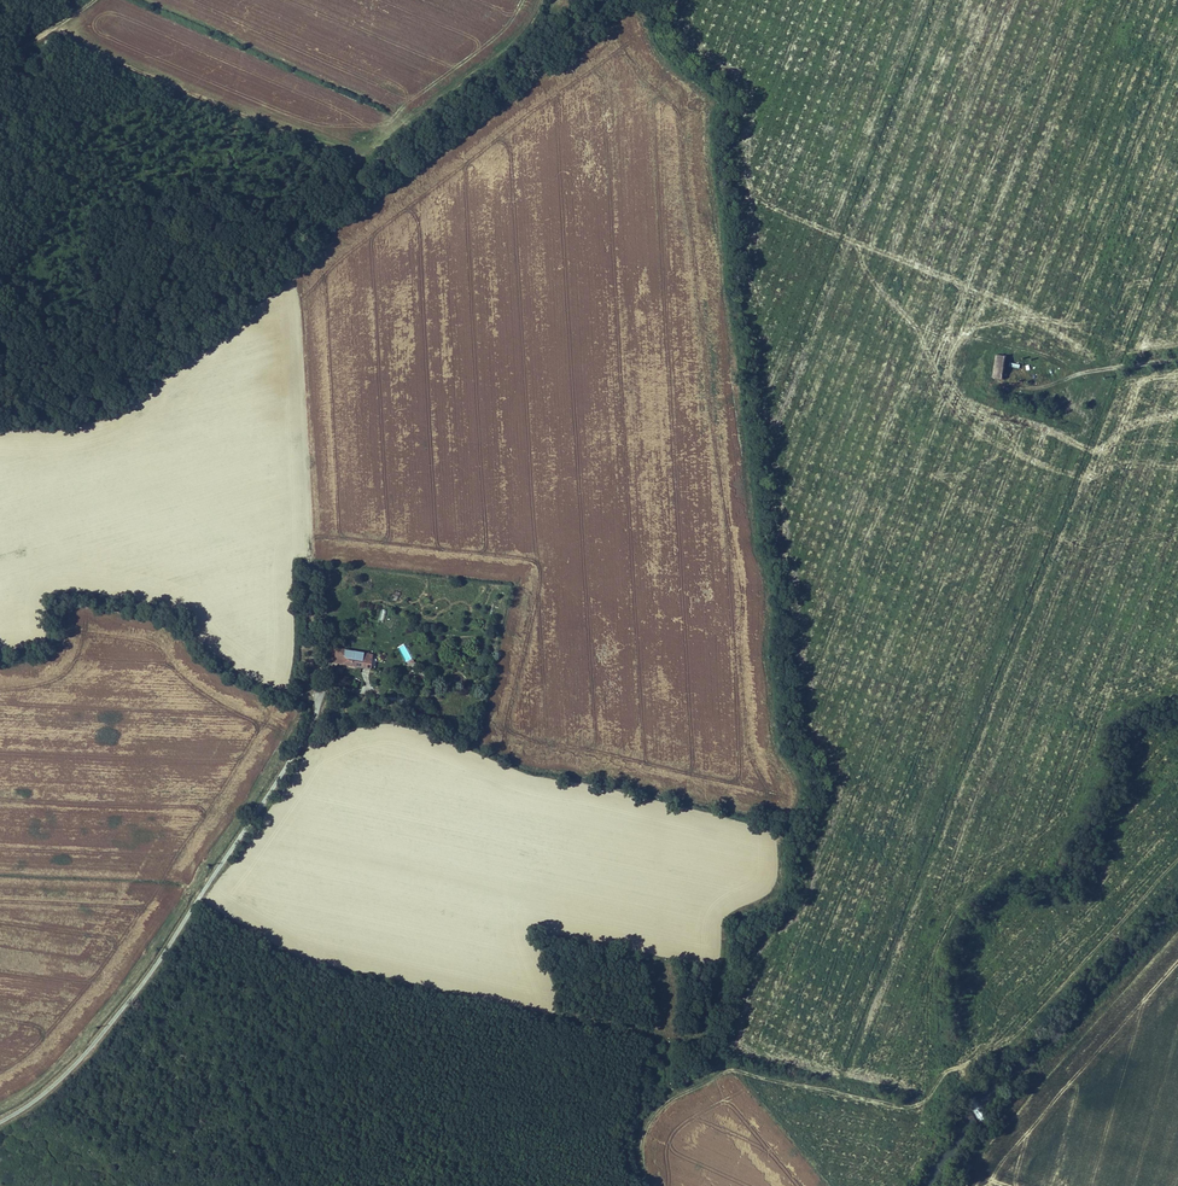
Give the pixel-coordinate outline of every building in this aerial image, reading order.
[(996,356),(993,377),(1002,378),(1005,357),(996,356)] [(344,649),(329,647),(327,664),(370,669),(372,654),(362,653),(362,657),(353,656),(353,651),(344,650),(344,649)]
